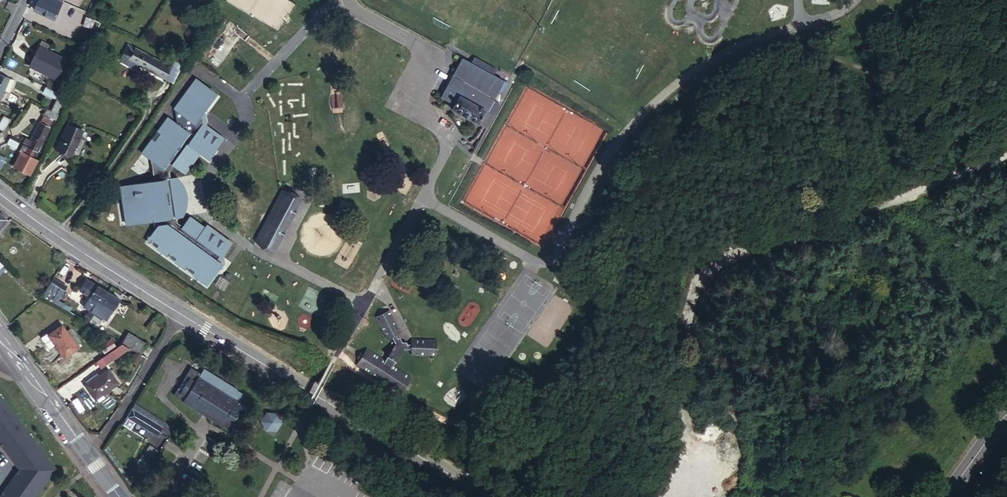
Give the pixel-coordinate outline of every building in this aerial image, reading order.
[(32,8),(53,19),(62,1),(61,0),(36,0),(32,8)] [(33,37),(24,56),(52,68),(60,49),(33,37)] [(127,43),(119,60),(135,68),(137,64),(172,82),(178,69),(181,63),(173,59),(170,65),(127,43)] [(494,69),(471,57),(468,62),(491,75),(494,69)] [(445,85),(439,97),(452,105),(450,109),(475,124),(476,122),(486,127),(498,104),(491,101),(502,80),(491,75),(468,62),(459,58),(445,85)] [(0,74),(0,93),(2,89),(7,91),(12,79),(0,74)] [(207,95),(213,87),(198,76),(177,106),(179,121),(164,124),(166,139),(151,142),(145,151),(153,157),(156,178),(123,182),(125,196),(132,200),(135,220),(160,216),(165,247),(181,245),(183,261),(199,258),(201,274),(217,271),(215,263),(224,252),(225,252),(233,240),(209,222),(207,225),(192,214),(185,223),(180,219),(179,214),(184,213),(182,200),(177,201),(175,188),(180,187),(178,174),(172,175),(171,168),(175,162),(186,170),(201,148),(218,145),(225,135),(204,121),(203,111),(209,110),(207,95)] [(64,95),(45,86),(42,92),(54,97),(55,99),(51,110),(56,112),(64,95)] [(45,109),(42,114),(53,120),(56,115),(45,109)] [(0,122),(0,131),(1,132),(9,120),(3,117),(0,122)] [(28,147),(38,152),(50,127),(49,127),(51,121),(43,118),(41,123),(40,122),(31,141),(27,139),(24,144),(29,146),(28,147)] [(58,161),(67,165),(77,141),(63,134),(53,159),(58,161)] [(7,139),(5,144),(13,148),(16,143),(7,139)] [(13,165),(28,173),(38,152),(28,147),(21,144),(17,151),(19,152),(13,165)] [(266,214),(286,224),(298,200),(278,190),(266,214)] [(253,239),(252,240),(272,251),(286,224),(266,214),(260,226),(253,239)] [(41,297),(55,305),(65,287),(51,279),(41,297)] [(105,297),(108,292),(85,279),(79,289),(89,295),(84,304),(96,311),(105,297)] [(118,297),(108,292),(105,297),(96,311),(106,317),(118,297)] [(371,353),(367,359),(364,364),(411,392),(414,386),(417,381),(420,376),(401,364),(411,347),(419,348),(419,353),(444,354),(444,348),(444,345),(444,340),(420,338),(420,343),(409,342),(403,332),(407,329),(394,309),(389,312),(386,314),(381,317),(394,337),(398,335),(403,343),(393,360),(374,348),(371,353)] [(84,319),(90,322),(94,315),(88,312),(84,319)] [(94,315),(90,322),(97,326),(101,320),(94,315)] [(77,348),(76,345),(68,335),(71,333),(68,329),(65,331),(60,325),(47,334),(63,357),(77,348)] [(68,335),(76,345),(79,343),(73,333),(71,333),(68,335)] [(131,349),(138,354),(144,344),(132,336),(126,346),(131,349)] [(110,340),(99,347),(102,353),(114,346),(110,340)] [(189,366),(171,395),(227,429),(242,405),(238,403),(243,395),(235,390),(236,389),(202,368),(199,372),(189,366)] [(95,379),(92,382),(85,386),(94,400),(116,385),(107,371),(95,379)] [(18,469),(0,494),(0,496),(33,496),(39,489),(36,487),(50,468),(33,446),(35,444),(0,398),(0,445),(18,469)] [(135,406),(128,418),(156,435),(160,430),(167,434),(171,428),(135,406)] [(276,413),(267,412),(261,421),(265,429),(275,430),(281,422),(276,413)] [(151,442),(143,454),(150,459),(158,446),(151,442)] [(33,446),(50,468),(36,487),(39,489),(54,468),(35,444),(33,446)]
